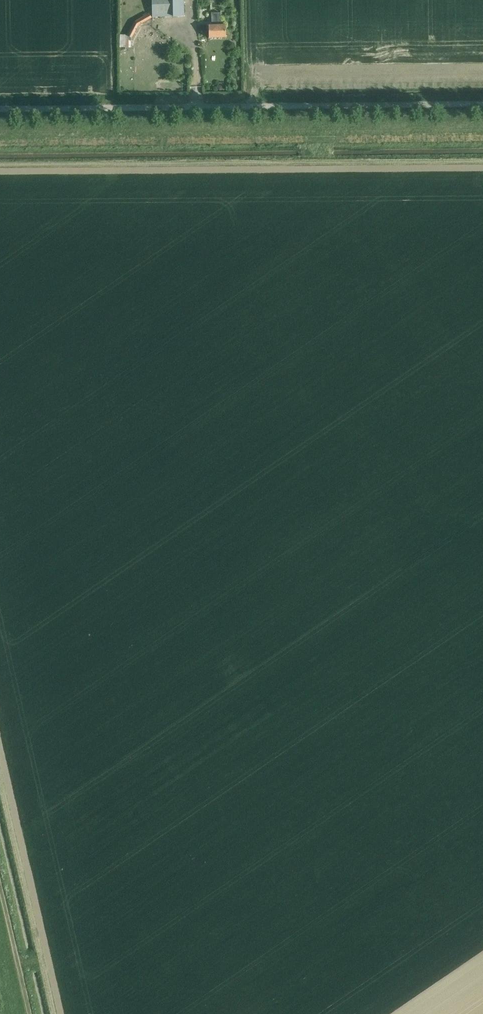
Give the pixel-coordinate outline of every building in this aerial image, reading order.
[(152,17),(184,16),(184,0),(152,0),(152,17)] [(209,25),(209,37),(226,37),(226,24),(221,24),(221,12),(211,13),(212,25),(209,25)]
